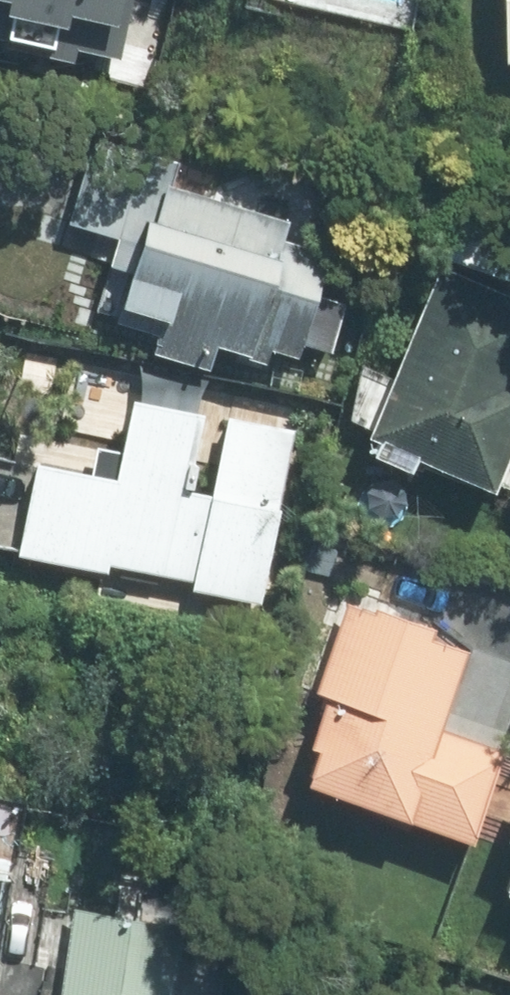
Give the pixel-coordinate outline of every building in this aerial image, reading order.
[(110,0),(0,0),(0,48),(67,63),(70,53),(109,62),(116,32),(104,29),(110,0)] [(491,58),(509,58),(509,0),(491,0),(491,58)] [(327,237),(145,180),(97,335),(203,368),(209,349),(285,373),(327,237)] [(436,258),(354,448),(402,469),(405,462),(481,495),(509,427),(509,290),(436,258)] [(226,599),(251,604),(284,435),(222,423),(207,500),(181,495),(196,418),(124,403),(113,456),(33,441),(10,556),(96,573),(91,597),(221,623),(226,599)] [(467,636),(339,594),(278,781),(466,843),(497,749),(436,729),(467,636)] [(501,839),(509,842),(509,810),(501,839)] [(0,851),(0,906),(46,908),(49,854),(0,851)] [(65,912),(60,994),(159,994),(164,918),(65,912)]
